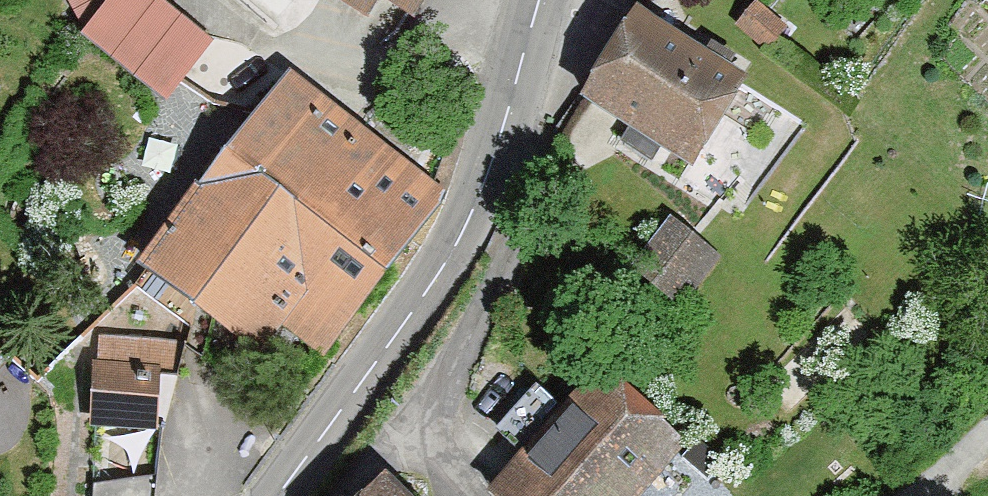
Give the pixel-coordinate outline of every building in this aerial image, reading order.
[(88,37),(83,42),(166,103),(209,49),(147,0),(120,0),(112,10),(106,0),(64,0),(88,37)] [(365,24),(375,7),(408,26),(424,0),(326,0),(365,24)] [(631,16),(577,104),(694,175),(748,87),(631,16)] [(286,80),(132,272),(250,367),(280,329),(315,357),(439,202),(286,80)] [(721,261),(672,223),(635,271),(684,308),(721,261)] [(185,346),(99,342),(99,374),(87,374),(87,436),(160,437),(160,374),(179,374),(185,346)] [(541,390),(493,443),(519,465),(493,493),(496,495),(644,495),(691,445),(604,367),(564,411),(541,390)] [(370,495),(418,495),(394,472),(370,495)]
